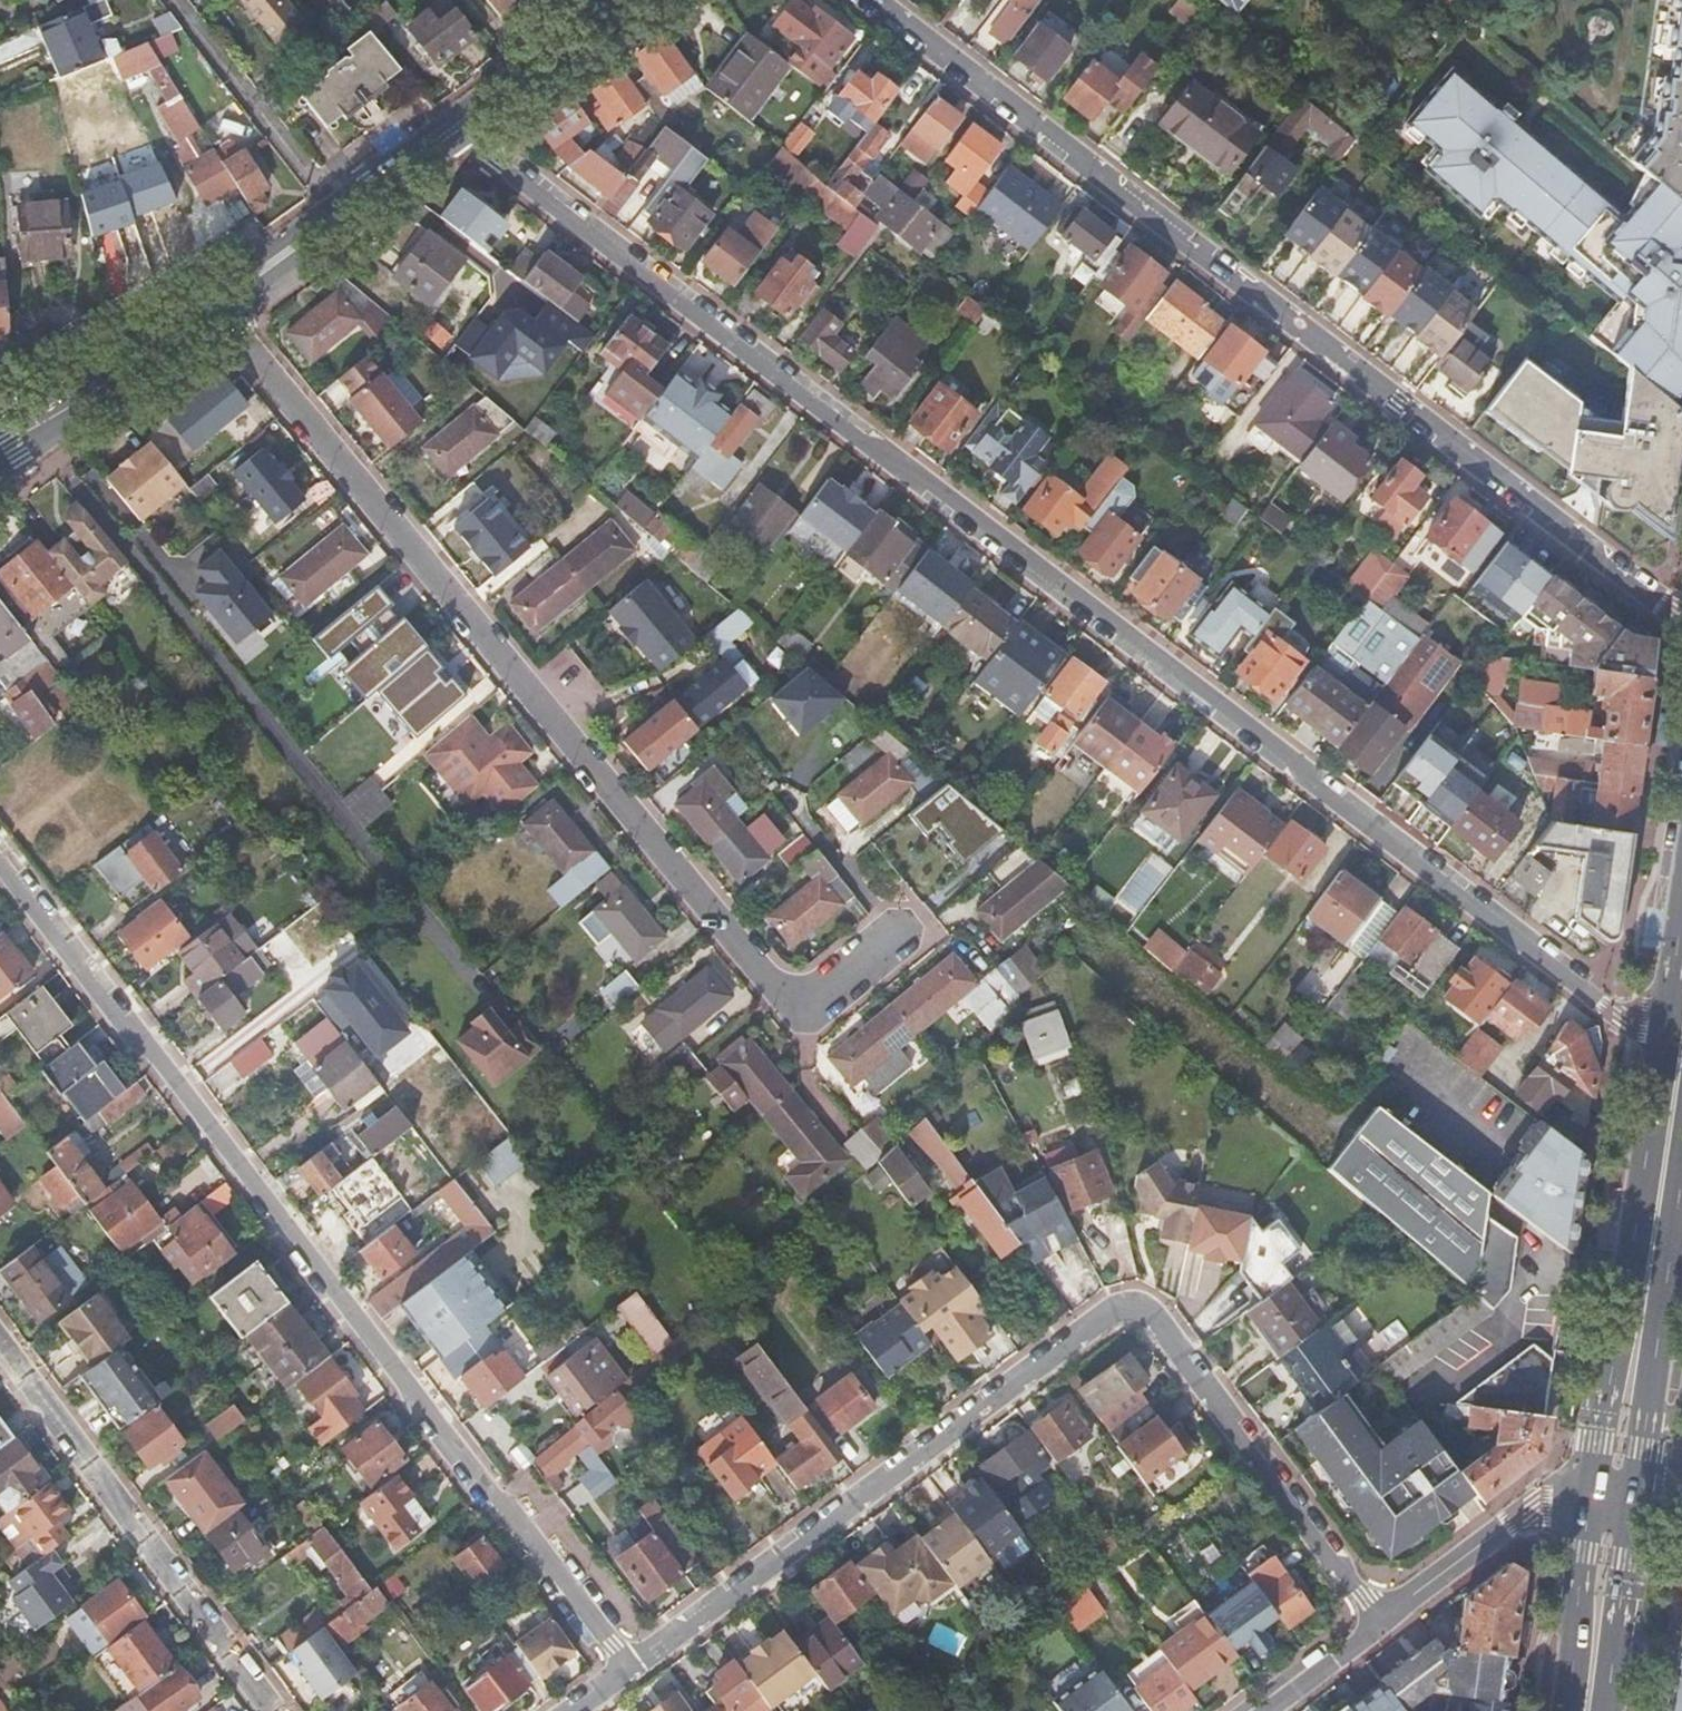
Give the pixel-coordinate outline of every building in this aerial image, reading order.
[(105,0),(98,0),(45,23),(57,53),(52,55),(60,76),(111,56),(120,52),(114,40),(102,45),(100,39),(94,41),(87,24),(111,15),(105,0)] [(58,12),(77,0),(50,0),(58,12)] [(279,43),(304,20),(287,0),(243,0),(279,43)] [(384,0),(360,21),(366,29),(371,35),(395,14),(384,0)] [(498,15),(517,0),(486,0),(498,15)] [(773,25),(799,46),(785,63),(815,86),(853,38),(814,9),(811,12),(796,0),(792,0),(773,25)] [(1004,47),(1040,0),(1013,0),(987,34),(1004,47)] [(1232,14),(1244,0),(1215,0),(1232,14)] [(1637,119),(1611,149),(1653,185),(1681,210),(1681,0),(1654,0),(1637,119)] [(1535,21),(1544,9),(1535,2),(1526,13),(1535,21)] [(1195,14),(1181,4),(1169,18),(1182,29),(1195,14)] [(417,20),(409,26),(407,28),(436,64),(473,35),(455,10),(437,25),(427,12),(423,16),(416,6),(410,11),(417,20)] [(1477,26),(1473,30),(1483,38),(1487,34),(1477,26)] [(1038,27),(1014,58),(1045,82),(1069,51),(1038,27)] [(371,35),(366,29),(295,87),(326,126),(341,113),(346,118),(388,84),(384,79),(398,68),(371,35)] [(645,104),(648,109),(660,100),(664,97),(662,94),(691,73),(664,35),(636,56),(647,73),(631,84),(645,104)] [(728,60),(705,91),(746,121),(787,65),(785,63),(750,37),(731,62),(728,60)] [(146,42),(120,52),(111,56),(121,77),(149,65),(167,94),(170,99),(162,104),(160,105),(183,146),(176,150),(184,164),(184,165),(205,203),(236,185),(213,149),(213,148),(198,157),(184,135),(199,125),(178,92),(146,42)] [(121,78),(111,56),(60,76),(52,79),(65,111),(125,87),(121,78)] [(1091,70),(1057,114),(1070,123),(1091,138),(1108,118),(1115,123),(1155,71),(1140,62),(1118,90),(1091,70)] [(631,84),(621,71),(591,93),(600,106),(589,113),(604,133),(645,104),(631,84)] [(853,72),(835,95),(870,122),(895,90),(875,75),(868,83),(853,72)] [(1671,405),(1681,392),(1681,259),(1677,254),(1681,249),(1681,210),(1653,185),(1623,220),(1451,72),(1404,125),(1437,153),(1437,159),(1425,173),(1479,219),(1491,205),(1497,205),(1508,213),(1509,211),(1618,302),(1588,337),(1627,369),(1671,405)] [(917,91),(905,81),(884,109),(896,118),(917,91)] [(1189,85),(1161,120),(1189,142),(1192,138),(1203,146),(1197,153),(1225,174),(1255,135),(1189,85)] [(570,135),(586,122),(567,96),(531,122),(551,149),(552,148),(565,168),(602,193),(593,206),(599,210),(624,178),(585,152),(579,156),(570,143),(573,140),(570,135)] [(1351,139),(1300,98),(1264,147),(1280,158),(1305,124),(1329,143),(1322,153),(1333,163),(1351,139)] [(960,119),(933,99),(899,144),(922,161),(934,145),(938,148),(960,119)] [(660,100),(648,109),(662,129),(666,132),(676,121),(660,100)] [(872,124),(837,170),(851,180),(867,158),(870,160),(887,136),(872,124)] [(798,125),(781,147),(793,158),(810,135),(798,125)] [(969,127),(943,160),(955,169),(943,182),(961,196),(972,182),(997,148),(969,127)] [(626,176),(624,178),(599,210),(608,217),(610,219),(636,184),(634,182),(654,157),(673,171),(690,149),(666,132),(662,129),(644,152),(625,143),(613,159),(626,176)] [(237,186),(254,213),(263,208),(264,199),(258,190),(266,186),(244,150),(237,154),(230,144),(222,149),(219,145),(213,148),(213,149),(236,185),(237,186)] [(793,158),(781,147),(765,168),(801,195),(815,178),(793,158)] [(1264,147),(1243,174),(1259,185),(1274,197),(1295,169),(1280,158),(1264,147)] [(702,158),(690,149),(673,171),(641,212),(650,218),(647,222),(683,250),(708,216),(678,192),(702,158)] [(1007,169),(977,208),(1029,249),(1060,209),(1007,169)] [(911,200),(925,181),(912,171),(898,190),(911,200)] [(911,202),(876,174),(861,192),(883,210),(876,219),(898,236),(918,251),(939,223),(923,211),(911,202)] [(1243,174),(1217,210),(1232,222),(1259,185),(1243,174)] [(815,178),(801,195),(848,231),(845,234),(862,248),(877,228),(850,207),(832,193),(824,186),(815,178)] [(127,264),(191,240),(168,179),(145,188),(154,209),(112,225),(127,264)] [(840,181),(832,193),(850,207),(859,196),(840,181)] [(1343,209),(1316,189),(1286,229),(1298,238),(1294,243),(1308,254),(1307,257),(1321,267),(1325,262),(1337,272),(1367,232),(1341,211),(1343,209)] [(923,211),(939,223),(940,224),(947,214),(932,202),(934,201),(920,190),(911,202),(923,211)] [(460,193),(440,219),(480,249),(500,223),(460,193)] [(65,201),(17,204),(20,259),(69,256),(65,201)] [(1113,250),(1120,241),(1075,207),(1055,232),(1061,237),(1058,241),(1066,248),(1069,243),(1100,267),(1113,250)] [(699,263),(730,287),(773,231),(752,215),(735,237),(725,229),(699,263)] [(1337,272),(1335,275),(1361,295),(1359,298),(1386,318),(1388,315),(1422,271),(1394,252),(1396,250),(1368,231),(1367,232),(1337,272)] [(426,233),(392,277),(427,303),(461,260),(426,233)] [(1111,328),(1127,341),(1156,303),(1166,290),(1156,282),(1163,273),(1129,248),(1122,257),(1113,250),(1100,267),(1091,278),(1128,306),(1111,328)] [(522,254),(508,271),(521,281),(539,259),(529,250),(525,256),(522,254)] [(539,259),(521,281),(577,323),(589,308),(572,295),(582,282),(543,253),(539,259)] [(801,277),(808,268),(794,257),(788,267),(780,261),(754,294),(784,316),(794,303),(799,307),(815,287),(809,283),(801,277)] [(3,258),(0,259),(0,340),(9,339),(3,258)] [(816,274),(808,268),(801,277),(809,283),(816,274)] [(1422,271),(1388,315),(1415,335),(1413,337),(1439,358),(1466,323),(1476,309),(1423,269),(1422,271)] [(375,306),(340,277),(335,289),(332,290),(332,293),(285,332),(284,331),(282,332),(307,363),(309,362),(308,360),(355,322),(356,321),(359,320),(359,319),(375,306)] [(1166,290),(1156,303),(1209,343),(1223,325),(1201,308),(1203,305),(1173,281),(1166,290)] [(892,303),(888,308),(893,313),(897,307),(892,303)] [(356,321),(375,346),(399,327),(375,306),(359,319),(359,320),(356,321)] [(821,313),(800,340),(815,352),(816,352),(839,370),(851,354),(849,352),(851,350),(841,342),(840,345),(829,336),(837,325),(836,324),(842,316),(829,306),(823,314),(821,313)] [(995,318),(983,309),(972,324),(984,333),(995,318)] [(589,395),(633,430),(641,420),(662,392),(643,377),(667,346),(628,317),(599,355),(611,365),(589,395)] [(1466,323),(1439,358),(1433,366),(1467,392),(1489,363),(1474,352),(1485,337),(1466,323)] [(918,347),(888,324),(864,355),(876,364),(860,386),(870,393),(875,386),(893,399),(914,372),(905,365),(918,347)] [(1203,359),(1252,397),(1275,366),(1260,354),(1262,352),(1229,327),(1203,359)] [(871,334),(866,340),(871,344),(876,337),(871,334)] [(1539,448),(1576,398),(1576,397),(1575,397),(1524,358),(1483,411),(1536,452),(1539,448)] [(1671,405),(1627,369),(1621,410),(1576,404),(1576,398),(1539,448),(1566,468),(1611,475),(1611,479),(1607,482),(1604,486),(1602,491),(1602,496),(1603,501),(1605,505),(1609,508),(1614,510),(1619,511),(1624,510),(1629,508),(1670,540),(1681,456),(1681,415),(1671,405)] [(346,400),(387,449),(419,422),(378,374),(346,400)] [(662,392),(641,420),(695,461),(720,429),(730,415),(714,402),(719,396),(697,380),(692,386),(676,374),(662,392)] [(1254,424),(1302,461),(1326,429),(1317,421),(1330,403),(1292,374),(1254,424)] [(167,420),(144,438),(148,442),(167,464),(188,447),(190,449),(192,448),(191,446),(240,407),(241,408),(242,406),(218,377),(216,378),(217,379),(168,418),(167,418),(166,419),(167,420)] [(938,385),(908,424),(945,452),(974,413),(938,385)] [(743,402),(740,402),(738,405),(741,407),(723,431),(720,429),(695,461),(690,468),(720,490),(740,464),(728,455),(755,418),(760,422),(772,406),(752,390),(743,402)] [(513,421),(484,397),(472,407),(471,406),(469,408),(470,409),(422,448),(421,446),(420,448),(444,479),(447,477),(445,476),(494,437),(495,438),(497,436),(496,435),(513,421)] [(1004,412),(995,404),(963,445),(990,466),(989,468),(1010,485),(1003,494),(1016,504),(1031,485),(1042,471),(1056,452),(1046,443),(1048,439),(1024,421),(1023,422),(1006,409),(1004,412)] [(564,443),(533,418),(524,430),(529,435),(554,455),(564,443)] [(1298,466),(1297,467),(1340,499),(1369,461),(1347,444),(1351,439),(1349,434),(1337,425),(1334,426),(1331,423),(1326,429),(1302,461),(1298,466)] [(181,482),(167,464),(148,442),(133,454),(131,452),(116,465),(118,467),(103,479),(136,519),(181,482)] [(302,499),(311,510),(334,491),(322,478),(299,496),(262,450),(261,448),(230,473),(232,475),(232,474),(271,521),(270,522),(271,524),(302,499)] [(1042,471),(1031,485),(1038,491),(1024,510),(1055,533),(1067,518),(1081,529),(1084,526),(1098,507),(1126,470),(1109,456),(1077,498),(1042,471)] [(503,482),(512,474),(519,469),(510,458),(490,475),(499,485),(503,482)] [(1400,461),(1371,499),(1384,509),(1374,523),(1394,537),(1425,496),(1411,486),(1419,476),(1400,461)] [(838,490),(825,481),(799,515),(797,517),(814,530),(827,540),(844,552),(872,515),(858,505),(860,503),(840,488),(838,490)] [(742,527),(773,550),(797,517),(799,515),(757,484),(734,514),(746,522),(742,527)] [(70,526),(107,571),(122,558),(73,498),(67,503),(65,504),(64,506),(63,508),(63,510),(62,512),(63,514),(63,516),(71,526),(70,526)] [(1245,508),(1232,498),(1220,515),(1232,524),(1245,508)] [(1452,557),(1470,570),(1497,535),(1469,513),(1473,508),(1460,498),(1456,503),(1453,501),(1422,543),(1429,548),(1434,542),(1452,557)] [(458,511),(462,515),(476,504),(472,500),(458,511)] [(483,566),(492,576),(522,552),(514,541),(509,545),(508,543),(507,544),(477,507),(477,506),(476,504),(462,515),(446,529),(447,531),(448,530),(478,567),(478,568),(479,569),(483,566)] [(1139,538),(1098,507),(1084,526),(1092,531),(1077,552),(1110,577),(1139,538)] [(844,552),(843,553),(895,592),(927,550),(896,527),(893,532),(889,529),(893,524),(875,511),(872,515),(844,552)] [(672,554),(674,556),(687,567),(700,550),(656,513),(643,530),(659,543),(663,539),(675,550),(672,554)] [(608,523),(559,563),(582,592),(631,552),(632,553),(634,551),(609,521),(607,522),(608,523)] [(278,574),(276,576),(302,607),(304,605),(303,604),(319,591),(330,605),(357,582),(347,569),(363,555),(364,556),(365,555),(340,524),(338,526),(339,526),(279,575),(278,574)] [(43,548),(86,602),(102,590),(95,581),(107,571),(70,526),(43,548)] [(650,538),(644,543),(661,561),(669,554),(650,538)] [(247,562),(229,540),(194,569),(205,582),(204,583),(192,593),(197,598),(235,644),(270,614),(243,582),(255,572),(247,562)] [(38,542),(0,573),(0,602),(36,648),(89,606),(86,602),(43,548),(38,542)] [(1178,567),(1151,547),(1125,580),(1134,587),(1130,592),(1148,605),(1178,567)] [(700,550),(687,567),(704,581),(718,562),(701,549),(700,550)] [(933,552),(907,588),(938,611),(964,575),(933,552)] [(1373,552),(1348,585),(1365,598),(1390,565),(1373,552)] [(1650,679),(1654,650),(1627,646),(1623,630),(1566,587),(1579,569),(1563,557),(1550,575),(1525,606),(1519,615),(1535,628),(1549,630),(1546,647),(1569,650),(1567,667),(1592,670),(1650,679)] [(582,592),(559,563),(509,603),(508,602),(506,603),(532,634),(534,632),(533,631),(582,592)] [(1390,565),(1365,598),(1418,639),(1422,634),(1428,625),(1386,594),(1402,573),(1390,565)] [(1178,567),(1148,605),(1166,619),(1169,615),(1178,621),(1204,588),(1195,581),(1178,567)] [(1485,575),(1464,603),(1504,634),(1519,615),(1525,606),(1485,575)] [(644,580),(604,612),(617,627),(615,629),(629,646),(631,644),(644,660),(646,658),(657,671),(694,641),(644,580)] [(1217,658),(1239,629),(1250,638),(1279,600),(1256,582),(1246,596),(1229,583),(1216,600),(1217,612),(1203,602),(1200,603),(1191,614),(1192,617),(1197,620),(1186,634),(1217,658)] [(942,626),(943,627),(988,661),(1016,624),(971,589),(942,626)] [(885,607),(876,618),(898,635),(907,624),(904,622),(916,607),(899,595),(888,609),(885,607)] [(395,670),(424,647),(383,598),(384,597),(382,596),(352,620),(354,622),(355,621),(395,670)] [(1418,639),(1365,598),(1344,625),(1385,657),(1397,666),(1418,639)] [(3,694),(25,677),(46,661),(36,648),(0,602),(0,649),(7,658),(0,663),(0,696),(3,694)] [(332,619),(309,637),(319,649),(341,631),(332,619)] [(770,619),(762,630),(775,640),(783,629),(770,619)] [(1017,623),(1016,624),(988,661),(975,678),(1020,713),(1031,699),(1062,658),(1017,623)] [(1385,657),(1344,625),(1331,643),(1285,703),(1310,722),(1309,725),(1336,746),(1353,724),(1365,708),(1367,706),(1366,705),(1363,703),(1361,705),(1360,704),(1340,689),(1358,664),(1366,669),(1355,685),(1373,699),(1388,679),(1397,666),(1385,657)] [(1267,633),(1237,673),(1272,700),(1302,661),(1267,633)] [(1422,634),(1418,639),(1397,666),(1388,679),(1373,699),(1372,700),(1367,706),(1365,708),(1353,724),(1386,749),(1391,753),(1460,663),(1422,634)] [(796,637),(789,647),(802,657),(809,648),(796,637)] [(776,645),(765,658),(787,676),(798,663),(776,645)] [(464,696),(424,647),(395,670),(435,719),(434,719),(436,722),(466,697),(465,696),(464,696)] [(721,659),(672,699),(696,728),(745,689),(747,688),(722,657),(720,658),(721,659)] [(1071,659),(1047,694),(1078,716),(1103,682),(1071,659)] [(1650,679),(1592,670),(1589,693),(1607,695),(1602,730),(1585,728),(1587,713),(1545,707),(1541,731),(1557,733),(1595,739),(1602,740),(1641,745),(1650,679)] [(25,677),(3,694),(34,736),(52,723),(47,716),(52,712),(37,691),(36,692),(25,677)] [(1482,693),(1470,679),(1460,693),(1473,702),(1482,693)] [(1121,703),(1108,693),(1080,732),(1071,742),(1138,793),(1175,744),(1161,733),(1157,738),(1123,712),(1118,708),(1121,703)] [(696,728),(672,699),(622,740),(622,739),(620,739),(646,771),(647,769),(696,728)] [(1031,699),(1020,713),(1020,714),(1041,730),(1052,714),(1031,699)] [(879,727),(855,708),(840,723),(857,745),(867,737),(879,727)] [(789,709),(759,733),(761,735),(762,734),(792,772),(791,772),(793,774),(822,749),(821,748),(820,748),(790,712),(791,711),(789,709)] [(486,738),(467,714),(432,743),(422,751),(440,774),(466,804),(468,803),(467,802),(528,753),(530,752),(505,722),(503,723),(504,723),(486,738)] [(1060,741),(1068,747),(1071,742),(1080,732),(1058,715),(1038,741),(1052,752),(1060,741)] [(1353,724),(1336,746),(1334,748),(1368,773),(1386,749),(1353,724)] [(927,768),(879,727),(867,737),(886,753),(885,754),(885,755),(838,794),(837,793),(835,794),(860,825),(862,823),(862,822),(909,783),(910,784),(912,782),(911,781),(927,768)] [(1449,828),(1476,792),(1446,769),(1459,751),(1432,730),(1401,770),(1418,783),(1408,796),(1449,828)] [(1595,739),(1557,733),(1555,749),(1592,755),(1595,739)] [(1637,775),(1641,745),(1602,740),(1599,764),(1593,763),(1592,771),(1598,772),(1596,784),(1596,788),(1604,789),(1634,793),(1637,775)] [(1578,765),(1526,758),(1532,774),(1576,781),(1578,765)] [(1213,795),(1176,767),(1142,811),(1180,839),(1213,795)] [(1576,781),(1532,774),(1537,786),(1555,789),(1550,821),(1550,822),(1569,825),(1576,781)] [(366,775),(338,798),(349,812),(377,788),(366,775)] [(676,804),(707,842),(736,819),(705,783),(706,782),(704,779),(673,803),(674,805),(676,804)] [(1596,788),(1596,784),(1581,781),(1580,788),(1595,790),(1596,788)] [(377,788),(349,812),(361,826),(389,802),(377,788)] [(1630,828),(1634,793),(1604,789),(1596,788),(1595,790),(1591,823),(1599,824),(1630,828)] [(1234,790),(1199,837),(1216,851),(1224,841),(1253,864),(1282,825),(1265,813),(1262,818),(1255,813),(1258,808),(1234,790)] [(1517,823),(1476,792),(1449,828),(1490,860),(1517,823)] [(572,897),(608,868),(592,849),(591,849),(552,801),(552,800),(551,798),(520,823),(522,825),(523,825),(563,873),(562,874),(562,875),(556,879),(572,897)] [(163,813),(152,821),(161,832),(171,824),(163,813)] [(736,819),(707,842),(738,880),(737,881),(738,883),(769,858),(768,857),(767,857),(763,853),(781,838),(762,816),(745,831),(736,819)] [(1569,825),(1550,822),(1549,822),(1509,876),(1534,896),(1551,873),(1531,858),(1540,847),(1583,852),(1575,917),(1598,934),(1602,935),(1606,935),(1609,934),(1611,933),(1613,932),(1614,930),(1615,928),(1624,867),(1629,833),(1600,829),(1591,828),(1569,825)] [(1291,823),(1266,854),(1300,880),(1324,848),(1291,823)] [(928,824),(898,849),(900,851),(931,887),(930,888),(931,890),(962,865),(961,863),(959,864),(929,827),(930,826),(928,824)] [(119,845),(94,863),(96,865),(118,897),(143,878),(152,890),(180,869),(153,832),(125,853),(119,845)] [(801,833),(776,853),(788,868),(813,848),(801,833)] [(1002,833),(976,854),(988,870),(1015,848),(1002,833)] [(1216,851),(1246,873),(1253,864),(1224,841),(1216,851)] [(840,906),(853,896),(815,848),(802,859),(816,877),(769,915),(768,914),(766,916),(791,947),(793,945),(792,944),(840,905),(840,906)] [(977,909),(975,911),(1000,941),(1002,940),(1001,939),(1049,900),(1050,901),(1051,899),(1050,898),(1065,885),(1036,861),(1028,868),(1027,867),(1024,870),(1025,871),(978,910),(977,909)] [(1340,870),(1295,929),(1313,943),(1323,929),(1348,948),(1382,902),(1340,870)] [(621,884),(591,909),(593,911),(594,910),(634,958),(633,959),(634,961),(665,936),(663,934),(662,935),(622,887),(623,886),(621,884)] [(188,933),(159,897),(134,916),(136,918),(118,933),(146,967),(188,933)] [(1403,907),(1378,939),(1400,956),(1388,972),(1421,997),(1458,949),(1403,907)] [(259,932),(255,926),(231,946),(214,924),(180,950),(195,970),(185,977),(198,994),(245,957),(259,947),(267,941),(259,932)] [(295,948),(281,930),(278,932),(267,941),(259,947),(275,966),(284,958),(283,957),(295,948)] [(0,932),(0,996),(32,971),(1,931),(0,932)] [(1145,949),(1171,971),(1184,953),(1159,933),(1145,949)] [(1366,955),(1388,972),(1400,956),(1378,939),(1366,955)] [(332,965),(316,978),(325,990),(341,1010),(373,985),(342,946),(327,958),(332,965)] [(1003,1012),(1016,997),(1015,995),(994,969),(993,968),(976,982),(951,952),(950,954),(950,955),(889,1005),(912,1034),(960,995),(985,1026),(1002,1011),(1003,1012)] [(1194,955),(1180,972),(1214,999),(1227,981),(1194,955)] [(245,957),(198,994),(222,1026),(242,1011),(233,999),(237,996),(260,977),(245,957)] [(994,969),(1015,995),(1029,983),(1008,957),(994,969)] [(1486,1014),(1512,980),(1497,968),(1492,974),(1473,960),(1462,974),(1458,970),(1451,980),(1453,982),(1452,983),(1454,985),(1445,996),(1480,1024),(1487,1015),(1486,1014)] [(656,1006),(654,1008),(679,1038),(681,1036),(680,1036),(728,996),(729,997),(730,996),(706,966),(704,967),(705,968),(657,1007),(656,1006)] [(616,1004),(637,986),(623,969),(602,987),(616,1004)] [(1547,1007),(1512,980),(1486,1014),(1487,1015),(1516,1038),(1525,1026),(1528,1028),(1533,1026),(1547,1007)] [(15,1025),(46,1065),(57,1056),(72,1044),(61,1030),(71,1021),(42,983),(0,1016),(0,1037),(15,1025)] [(1337,993),(1312,1026),(1329,1040),(1355,1006),(1337,993)] [(895,1048),(912,1034),(889,1005),(828,1055),(827,1054),(825,1055),(851,1086),(852,1085),(851,1083),(861,1076),(875,1092),(909,1065),(895,1048)] [(472,1025),(509,1070),(509,1071),(540,1045),(519,1020),(506,1030),(486,1006),(469,1021),(472,1025)] [(1021,1019),(1034,1058),(1073,1045),(1060,1006),(1021,1019)] [(308,1061),(328,1086),(360,1061),(327,1018),(294,1044),(308,1061)] [(1592,1096),(1596,1070),(1581,1032),(1580,1031),(1566,1021),(1545,1053),(1539,1050),(1537,1053),(1542,1057),(1592,1096)] [(455,1039),(492,1084),(509,1070),(472,1025),(455,1039)] [(1596,1026),(1581,1032),(1596,1070),(1600,1036),(1596,1026)] [(1476,1029),(1455,1058),(1479,1076),(1501,1047),(1476,1029)] [(272,1053),(260,1037),(229,1061),(240,1076),(272,1053)] [(746,1096),(760,1113),(789,1089),(749,1040),(750,1039),(748,1038),(743,1042),(740,1037),(715,1057),(718,1062),(719,1064),(720,1063),(721,1064),(704,1077),(730,1109),(746,1096)] [(87,1055),(76,1041),(72,1044),(57,1056),(46,1065),(40,1069),(59,1094),(62,1091),(84,1120),(97,1110),(123,1089),(104,1064),(93,1050),(87,1055)] [(659,1061),(669,1073),(693,1054),(682,1042),(659,1061)] [(1297,1051),(1286,1064),(1296,1073),(1307,1060),(1297,1051)] [(693,1054),(669,1073),(682,1089),(706,1070),(693,1054)] [(1552,1092),(1588,1122),(1592,1096),(1542,1057),(1516,1093),(1539,1110),(1552,1092)] [(343,1106),(375,1080),(361,1062),(360,1061),(328,1086),(343,1106)] [(4,1097),(17,1087),(0,1065),(0,1091),(4,1097)] [(143,1090),(135,1080),(123,1089),(97,1110),(104,1120),(143,1090)] [(789,1089),(760,1113),(799,1161),(799,1162),(800,1163),(784,1176),(800,1195),(846,1157),(830,1138),(829,1138),(789,1089)] [(15,1130),(24,1123),(13,1108),(4,1097),(0,1091),(0,1111),(15,1130)] [(381,1148),(410,1125),(396,1106),(357,1136),(372,1155),(381,1148)] [(1375,1106),(1358,1128),(1483,1232),(1489,1192),(1394,1120),(1386,1114),(1389,1111),(1384,1106),(1380,1110),(1375,1106)] [(875,1119),(863,1129),(881,1151),(893,1141),(875,1119)] [(923,1119),(906,1134),(958,1192),(948,1199),(952,1204),(957,1201),(998,1256),(1016,1242),(1015,1240),(970,1181),(923,1119)] [(1521,1153),(1508,1170),(1574,1221),(1584,1157),(1537,1121),(1516,1149),(1521,1153)] [(437,1189),(452,1178),(410,1125),(381,1148),(387,1156),(386,1157),(413,1192),(430,1180),(437,1189)] [(1325,1168),(1465,1286),(1478,1266),(1483,1232),(1358,1128),(1325,1168)] [(860,1131),(844,1145),(864,1168),(880,1154),(860,1131)] [(353,1169),(366,1159),(361,1152),(353,1159),(347,1151),(350,1149),(339,1135),(331,1141),(353,1169)] [(62,1137),(44,1151),(55,1166),(77,1195),(84,1204),(103,1189),(63,1136),(62,1137)] [(478,1156),(494,1184),(528,1164),(512,1136),(478,1156)] [(130,1155),(136,1164),(153,1151),(147,1143),(130,1155)] [(876,1162),(875,1163),(907,1205),(924,1191),(915,1179),(900,1159),(892,1147),(876,1162)] [(329,1159),(321,1149),(317,1152),(325,1162),(329,1159)] [(1094,1151),(1049,1169),(1065,1210),(1110,1193),(1094,1151)] [(320,1195),(339,1180),(325,1162),(317,1152),(299,1166),(277,1183),(283,1191),(304,1174),(320,1195)] [(905,1155),(900,1159),(915,1179),(920,1176),(905,1155)] [(297,1162),(275,1180),(277,1183),(299,1166),(297,1162)] [(1194,1206),(1199,1186),(1176,1181),(1169,1186),(1154,1163),(1133,1176),(1134,1187),(1143,1200),(1140,1214),(1163,1218),(1159,1239),(1174,1242),(1186,1244),(1194,1206)] [(970,1181),(1015,1240),(1016,1242),(1032,1264),(1048,1254),(1048,1253),(1045,1249),(1073,1233),(1062,1214),(1044,1179),(1016,1195),(999,1165),(970,1181)] [(55,1166),(40,1177),(61,1206),(77,1195),(55,1166)] [(888,1183),(876,1167),(864,1176),(876,1192),(888,1183)] [(1491,1193),(1570,1253),(1574,1221),(1508,1170),(1491,1193)] [(493,1230),(452,1178),(437,1189),(453,1209),(465,1224),(479,1242),(480,1241),(493,1230)] [(128,1180),(88,1210),(104,1231),(143,1200),(128,1180)] [(234,1194),(224,1181),(200,1199),(210,1212),(234,1194)] [(0,1184),(0,1210),(13,1200),(0,1184)] [(430,1195),(405,1214),(409,1221),(434,1201),(430,1195)] [(143,1200),(104,1231),(119,1251),(138,1236),(143,1243),(167,1225),(178,1216),(171,1206),(156,1217),(143,1200)] [(194,1204),(178,1216),(167,1225),(175,1235),(173,1236),(188,1255),(177,1263),(191,1282),(232,1250),(203,1213),(201,1214),(194,1204)] [(1186,1244),(1186,1249),(1204,1253),(1203,1257),(1223,1261),(1224,1258),(1241,1261),(1250,1218),(1235,1214),(1231,1208),(1217,1205),(1210,1209),(1194,1206),(1186,1244)] [(412,1253),(391,1224),(368,1242),(358,1250),(373,1269),(379,1278),(412,1253)] [(479,1242),(465,1224),(411,1266),(412,1267),(367,1301),(380,1318),(400,1303),(427,1282),(441,1271),(479,1242)] [(358,1250),(368,1242),(355,1225),(328,1244),(342,1262),(358,1250)] [(498,1237),(493,1230),(480,1241),(485,1247),(498,1237)] [(30,1244),(0,1267),(0,1268),(39,1319),(69,1296),(30,1244)] [(511,1252),(495,1264),(504,1275),(519,1263),(511,1252)] [(255,1259),(208,1295),(241,1337),(246,1333),(285,1303),(287,1301),(255,1259)] [(985,1328),(995,1321),(981,1302),(961,1276),(954,1267),(940,1278),(936,1274),(932,1277),(928,1272),(907,1288),(911,1293),(897,1303),(899,1305),(919,1332),(929,1324),(955,1359),(990,1333),(985,1328)] [(1284,1281),(1245,1310),(1279,1354),(1316,1327),(1284,1281)] [(460,1328),(427,1282),(400,1303),(420,1329),(434,1347),(460,1328)] [(1488,1311),(1473,1294),(1425,1329),(1378,1365),(1391,1383),(1488,1311)] [(246,1333),(287,1386),(326,1356),(285,1303),(246,1333)] [(852,1336),(884,1379),(884,1378),(929,1345),(919,1332),(899,1305),(872,1325),(871,1325),(870,1323),(852,1336)] [(1279,1354),(1277,1356),(1293,1378),(1299,1374),(1306,1383),(1301,1387),(1317,1409),(1341,1391),(1361,1377),(1346,1357),(1376,1334),(1370,1327),(1353,1340),(1333,1314),(1316,1327),(1279,1354)] [(70,1315),(48,1332),(61,1349),(83,1333),(70,1315)] [(525,1371),(544,1359),(515,1315),(496,1327),(525,1371)] [(500,1352),(480,1325),(442,1353),(460,1377),(461,1376),(485,1406),(522,1377),(502,1351),(500,1352)] [(672,1338),(665,1345),(674,1357),(688,1346),(678,1333),(672,1338)] [(230,1334),(219,1342),(225,1349),(235,1341),(230,1334)] [(198,1357),(185,1340),(178,1345),(198,1370),(204,1366),(198,1357)] [(1550,1357),(1529,1340),(1444,1403),(1470,1406),(1541,1415),(1550,1357)] [(156,1384),(124,1341),(89,1368),(95,1376),(86,1383),(119,1428),(164,1395),(156,1384)] [(219,1342),(198,1357),(204,1366),(210,1361),(225,1349),(219,1342)] [(674,1357),(665,1345),(631,1374),(641,1387),(674,1357)] [(776,1465),(794,1490),(839,1457),(824,1437),(803,1409),(756,1346),(736,1362),(793,1436),(794,1435),(800,1443),(774,1462),(776,1465)] [(564,1361),(556,1351),(539,1364),(546,1374),(564,1361)] [(1127,1355),(1079,1390),(1115,1437),(1121,1445),(1132,1437),(1124,1426),(1151,1406),(1143,1396),(1148,1392),(1141,1382),(1144,1379),(1136,1368),(1133,1363),(1127,1355)] [(75,1357),(52,1374),(61,1388),(79,1375),(85,1370),(75,1357)] [(355,1392),(329,1358),(298,1382),(324,1416),(310,1426),(322,1442),(336,1431),(363,1411),(351,1395),(355,1392)] [(564,1361),(546,1374),(557,1390),(551,1395),(557,1403),(564,1398),(576,1414),(598,1397),(593,1392),(589,1395),(576,1377),(564,1361)] [(803,1409),(824,1437),(835,1429),(839,1433),(872,1409),(864,1399),(875,1390),(859,1368),(831,1390),(803,1409)] [(601,1369),(592,1376),(604,1393),(614,1386),(601,1369)] [(631,1374),(616,1386),(626,1400),(641,1387),(631,1374)] [(165,1376),(156,1384),(164,1395),(174,1387),(165,1376)] [(614,1388),(573,1423),(588,1444),(595,1454),(609,1442),(611,1435),(607,1429),(615,1423),(619,1428),(626,1429),(637,1420),(614,1388)] [(1382,1446),(1341,1391),(1317,1409),(1292,1428),(1386,1554),(1471,1491),(1458,1474),(1418,1420),(1382,1446)] [(1030,1428),(1059,1468),(1063,1465),(1060,1460),(1089,1437),(1064,1402),(1030,1428)] [(243,1419),(232,1403),(212,1418),(223,1434),(243,1419)] [(1494,1448),(1458,1474),(1471,1491),(1477,1499),(1533,1457),(1540,1445),(1545,1416),(1541,1415),(1470,1406),(1466,1425),(1497,1429),(1494,1448)] [(157,1407),(122,1432),(147,1466),(162,1454),(166,1459),(178,1450),(174,1445),(181,1440),(157,1407)] [(1121,1445),(1117,1448),(1144,1484),(1184,1454),(1177,1445),(1186,1439),(1176,1425),(1172,1429),(1162,1414),(1157,1418),(1132,1437),(1121,1445)] [(12,1434),(0,1418),(0,1442),(12,1434)] [(754,1480),(776,1465),(774,1462),(742,1419),(695,1453),(731,1500),(756,1482),(754,1480)] [(375,1421),(340,1448),(369,1485),(404,1458),(375,1421)] [(532,1462),(555,1492),(561,1487),(549,1471),(583,1443),(572,1428),(532,1462)] [(987,1486),(1004,1509),(1041,1481),(1027,1461),(1039,1452),(1025,1433),(998,1452),(996,1449),(983,1458),(985,1462),(981,1464),(994,1481),(987,1486)] [(47,1480),(15,1438),(0,1450),(0,1492),(11,1507),(47,1480)] [(1193,1447),(1186,1439),(1177,1445),(1184,1454),(1193,1447)] [(595,1454),(588,1444),(580,1450),(591,1465),(600,1459),(595,1454)] [(205,1448),(200,1451),(221,1479),(225,1475),(205,1448)] [(200,1451),(164,1478),(189,1512),(193,1509),(208,1529),(235,1509),(245,1502),(225,1475),(221,1479),(200,1451)] [(358,1500),(395,1547),(430,1520),(394,1474),(358,1500)] [(955,1587),(956,1587),(969,1578),(990,1562),(986,1556),(1007,1541),(1021,1531),(1004,1509),(987,1486),(980,1476),(960,1490),(964,1496),(951,1506),(955,1511),(934,1527),(919,1537),(952,1582),(953,1583),(955,1587)] [(66,1535),(55,1521),(70,1510),(47,1480),(11,1507),(0,1516),(0,1560),(12,1576),(48,1550),(66,1535)] [(635,1487),(626,1494),(635,1507),(637,1509),(646,1503),(635,1487)] [(314,1534),(324,1526),(304,1500),(294,1508),(314,1534)] [(637,1509),(684,1572),(696,1563),(649,1501),(646,1503),(637,1509)] [(955,1511),(951,1506),(930,1521),(934,1527),(955,1511)] [(637,1509),(635,1507),(626,1514),(647,1544),(621,1563),(648,1599),(670,1582),(684,1572),(637,1509)] [(235,1509),(208,1529),(205,1531),(233,1568),(262,1545),(235,1509)] [(321,1625),(371,1589),(324,1526),(314,1534),(293,1549),(300,1558),(313,1548),(349,1597),(341,1603),(338,1599),(320,1612),(317,1608),(276,1639),(288,1650),(290,1649),(321,1625)] [(919,1537),(915,1533),(890,1552),(877,1562),(870,1552),(869,1554),(853,1565),(890,1616),(912,1599),(928,1601),(952,1582),(919,1537)] [(479,1537),(451,1559),(473,1587),(501,1566),(479,1537)] [(1033,1580),(1048,1568),(1027,1540),(1011,1552),(1033,1580)] [(877,1562),(890,1552),(882,1541),(868,1552),(869,1554),(870,1552),(877,1562)] [(1011,1546),(1007,1541),(986,1556),(990,1562),(1011,1546)] [(0,1608),(0,1613),(21,1639),(69,1603),(70,1603),(57,1586),(67,1579),(57,1566),(59,1564),(48,1550),(12,1576),(0,1586),(0,1600),(4,1605),(0,1608)] [(1274,1612),(1285,1626),(1309,1608),(1270,1555),(1245,1573),(1251,1581),(1274,1612)] [(847,1561),(811,1588),(834,1619),(870,1593),(847,1561)] [(994,1567),(990,1562),(969,1578),(973,1583),(994,1567)] [(1464,1597),(1456,1648),(1511,1655),(1522,1577),(1503,1565),(1464,1597)] [(1100,1572),(1068,1595),(1053,1606),(1064,1621),(1111,1587),(1100,1572)] [(116,1579),(64,1617),(93,1655),(108,1643),(108,1642),(142,1615),(143,1616),(149,1612),(136,1593),(131,1598),(116,1579)] [(1230,1646),(1274,1612),(1251,1581),(1208,1615),(1230,1646)] [(931,1605),(955,1587),(953,1583),(952,1582),(928,1601),(931,1605)] [(371,1589),(321,1625),(328,1635),(335,1630),(344,1642),(366,1627),(363,1623),(388,1603),(373,1587),(371,1589)] [(1168,1661),(1177,1673),(1196,1658),(1201,1666),(1228,1646),(1204,1614),(1159,1648),(1168,1661)] [(815,1674),(826,1689),(862,1662),(828,1616),(815,1626),(819,1632),(796,1649),(814,1672),(815,1674)] [(147,1617),(107,1645),(139,1689),(179,1661),(147,1617)] [(520,1640),(515,1644),(539,1678),(575,1651),(549,1617),(520,1640)] [(321,1625),(290,1649),(300,1663),(296,1666),(320,1698),(356,1672),(328,1635),(321,1625)] [(736,1664),(757,1692),(768,1708),(815,1674),(814,1672),(796,1649),(792,1644),(782,1630),(767,1641),(751,1653),(736,1664)] [(1380,1678),(1403,1708),(1426,1690),(1448,1693),(1504,1700),(1511,1655),(1456,1648),(1448,1647),(1438,1636),(1421,1648),(1417,1652),(1410,1656),(1380,1678)] [(1206,1673),(1233,1653),(1228,1646),(1201,1666),(1206,1673)] [(516,1650),(466,1688),(483,1710),(491,1710),(537,1677),(516,1650)] [(1177,1673),(1187,1687),(1206,1673),(1201,1666),(1196,1658),(1177,1673)] [(731,1710),(757,1692),(736,1664),(732,1659),(715,1672),(720,1678),(712,1684),(731,1710)] [(1195,1697),(1187,1687),(1177,1673),(1168,1661),(1134,1687),(1152,1710),(1176,1710),(1195,1697)] [(137,1695),(149,1710),(180,1710),(179,1709),(198,1695),(176,1666),(137,1695)] [(1053,1702),(1060,1710),(1131,1710),(1099,1668),(1053,1702)] [(1675,1671),(1672,1670),(1667,1710),(1681,1710),(1681,1674),(1675,1671)] [(1381,1681),(1354,1701),(1362,1710),(1403,1710),(1381,1681)] [(394,1710),(450,1710),(447,1706),(429,1683),(398,1706),(399,1708),(394,1710)] [(650,1710),(688,1710),(674,1693),(650,1710)] [(1469,1710),(1503,1710),(1504,1700),(1448,1693),(1445,1707),(1454,1708),(1469,1710)]
